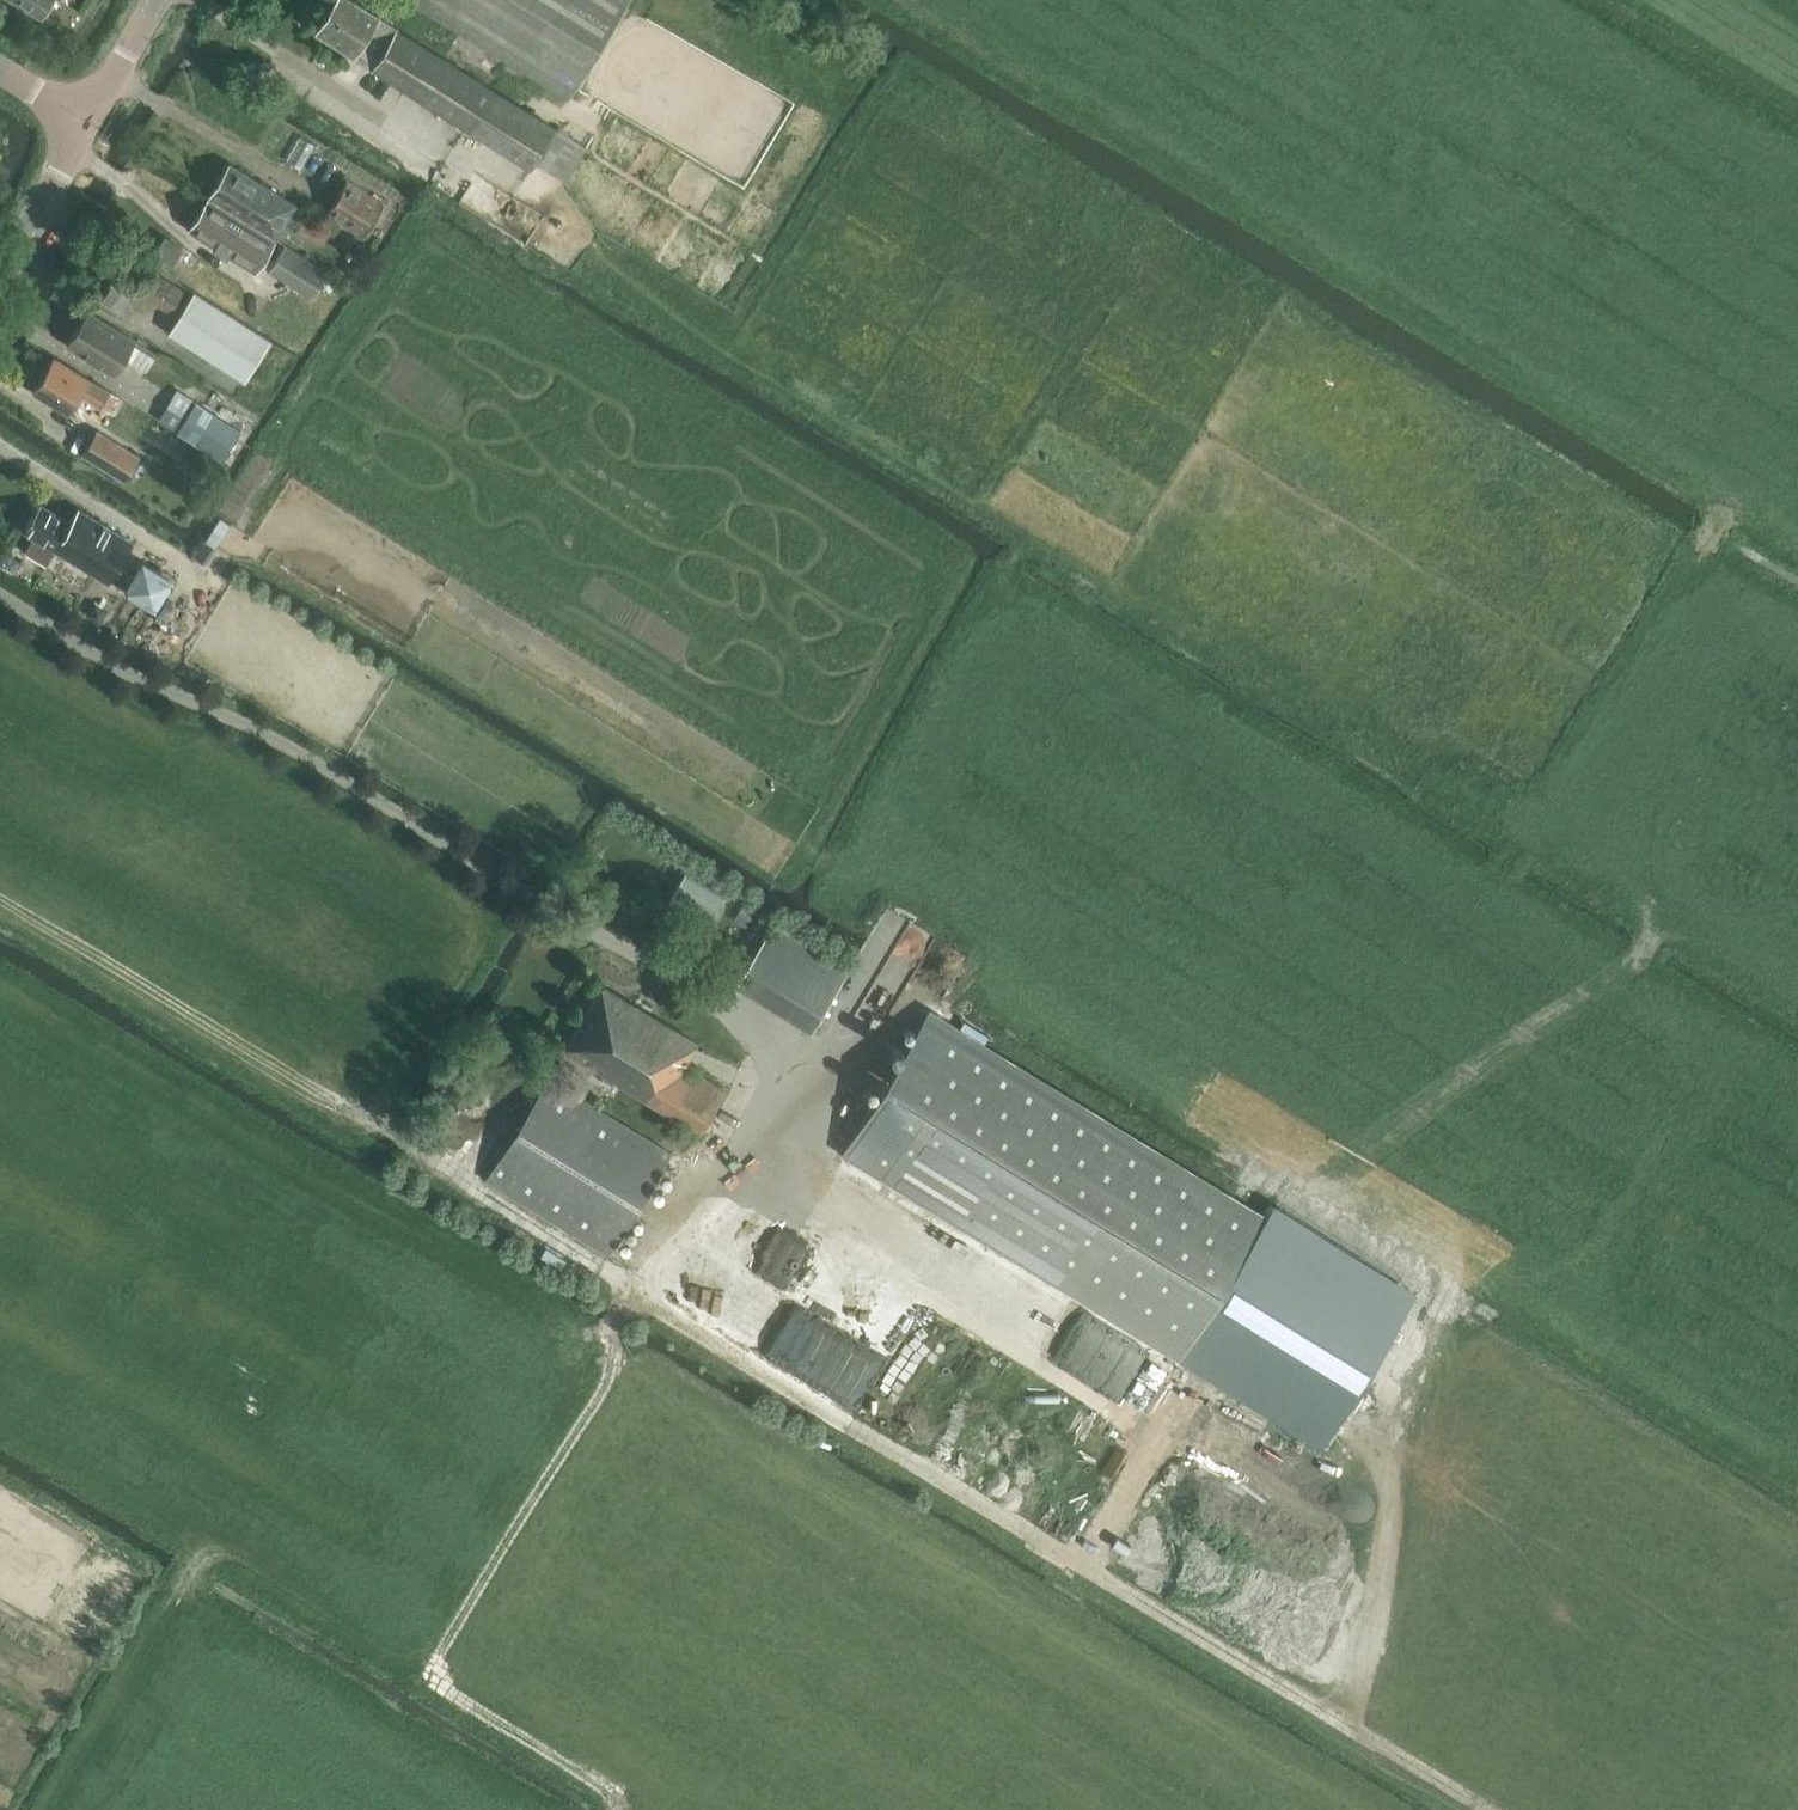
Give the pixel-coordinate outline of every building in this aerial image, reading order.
[(43,19),(54,0),(11,0),(43,19)] [(380,15),(356,0),(337,0),(318,32),(354,54),(356,55),(380,15)] [(628,0),(413,0),(413,1),(569,97),(628,0)] [(371,70),(397,27),(380,15),(356,55),(354,54),(352,57),(371,70)] [(397,27),(371,70),(530,168),(534,162),(556,126),(397,27)] [(261,112),(243,101),(239,107),(257,118),(261,112)] [(589,148),(556,126),(534,162),(566,182),(581,158),(584,161),(588,155),(585,154),(589,148)] [(208,196),(275,237),(295,203),(228,162),(208,196)] [(363,236),(384,200),(348,179),(326,212),(363,236)] [(275,237),(208,196),(187,229),(255,271),(275,237)] [(173,262),(183,247),(166,237),(156,252),(173,262)] [(311,297),(328,269),(285,243),(268,270),(311,297)] [(115,249),(90,289),(123,310),(137,287),(142,290),(140,293),(171,312),(185,290),(152,269),(151,271),(115,249)] [(195,290),(169,331),(245,380),(271,338),(195,290)] [(91,308),(67,344),(106,368),(115,374),(126,358),(147,371),(158,353),(152,349),(153,348),(138,339),(138,338),(129,332),(91,308)] [(110,411),(119,395),(111,391),(54,355),(32,391),(69,414),(80,395),(101,407),(102,407),(110,411)] [(222,462),(242,429),(196,400),(177,431),(222,462)] [(99,430),(84,454),(126,480),(141,456),(99,430)] [(214,467),(203,460),(196,471),(207,478),(214,467)] [(40,502),(23,530),(34,537),(26,550),(47,564),(56,550),(109,582),(134,540),(79,506),(71,520),(40,502)] [(174,578),(143,559),(124,590),(155,609),(174,578)] [(672,899),(666,908),(679,916),(685,907),(708,922),(725,896),(686,872),(670,898),(672,899)] [(813,1028),(848,969),(772,923),(737,982),(813,1028)] [(701,1132),(725,1089),(686,1064),(699,1040),(604,983),(565,1050),(701,1132)] [(1261,1219),(932,1017),(861,1154),(1192,1358),(1261,1219)] [(608,1256),(673,1152),(549,1076),(485,1180),(608,1256)]
